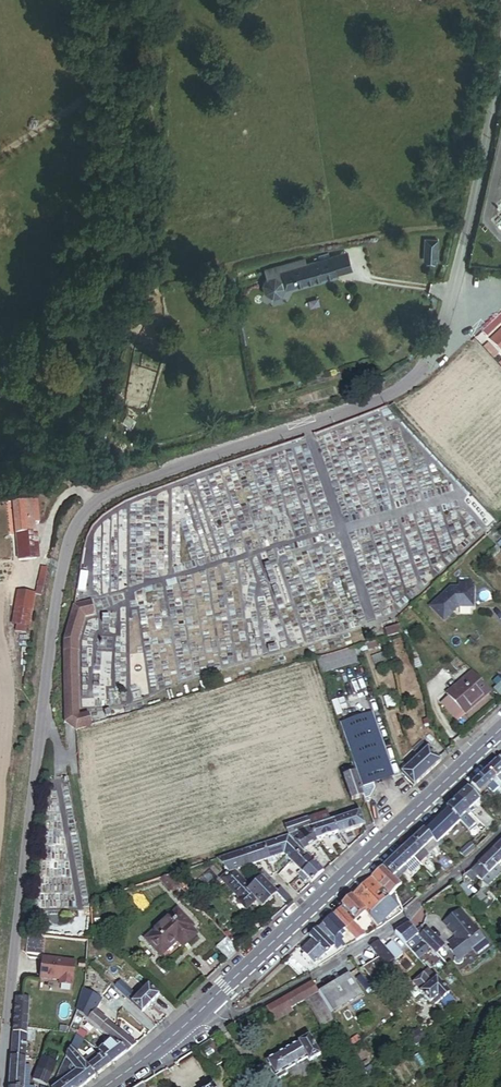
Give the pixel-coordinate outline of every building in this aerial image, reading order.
[(438,240),(427,240),(427,260),(438,260),(438,240)] [(350,271),(347,256),(330,260),(331,263),(334,275),(350,271)] [(282,288),(334,275),(331,263),(330,260),(305,266),(304,261),(293,263),(294,269),(278,273),(282,288)] [(282,288),(278,273),(294,269),(293,263),(264,270),(266,279),(262,286),(263,292),(271,297),(277,295),(282,288)] [(500,315),(484,330),(487,334),(500,322),(500,316),(500,315)] [(490,338),(500,350),(500,328),(490,338)] [(306,481),(311,481),(311,443),(278,443),(278,456),(282,456),(282,463),(295,463),(295,471),(306,471),(306,481)] [(35,531),(34,521),(40,520),(38,498),(14,501),(19,559),(38,558),(40,552),(38,531),(35,531)] [(500,550),(497,546),(486,557),(490,561),(500,550)] [(41,566),(35,593),(41,594),(47,567),(41,566)] [(86,584),(88,568),(82,567),(80,584),(86,584)] [(452,587),(431,606),(443,619),(457,606),(472,604),(470,585),(466,586),(466,579),(459,579),(460,586),(452,587)] [(32,590),(16,588),(12,623),(16,623),(25,624),(28,624),(32,590)] [(78,716),(79,646),(86,616),(97,614),(93,601),(77,605),(75,604),(74,607),(75,607),(67,640),(65,640),(65,643),(67,642),(66,651),(64,651),(65,653),(66,653),(66,657),(64,657),(65,659),(66,659),(66,667),(64,667),(64,669),(66,669),(66,682),(65,682),(64,684),(66,683),(66,721),(64,721),(64,722),(67,722),(77,730),(91,726),(89,715),(79,717),(78,716)] [(25,624),(16,623),(15,630),(24,631),(25,624)] [(399,624),(384,629),(387,638),(402,633),(399,624)] [(366,644),(368,650),(389,644),(387,638),(366,644)] [(321,673),(363,661),(358,646),(317,659),(321,673)] [(473,672),(447,695),(464,715),(491,692),(473,672)] [(342,723),(364,787),(374,784),(394,777),(391,768),(394,767),(393,764),(390,765),(372,713),(342,723)] [(404,773),(402,775),(414,787),(441,761),(424,744),(416,751),(420,756),(405,771),(403,769),(402,771),(404,773)] [(488,770),(500,784),(500,783),(500,757),(488,770)] [(374,784),(364,787),(361,788),(354,769),(343,773),(345,778),(345,780),(352,801),(364,797),(365,800),(370,798),(375,788),(374,784)] [(488,770),(472,785),(480,794),(486,788),(492,794),(500,786),(500,784),(488,770)] [(469,811),(479,801),(468,789),(457,799),(469,811)] [(467,816),(470,813),(469,811),(457,799),(446,809),(448,810),(459,822),(467,831),(475,823),(467,816)] [(442,839),(459,822),(448,810),(426,833),(439,847),(440,848),(445,843),(442,839)] [(311,828),(330,822),(326,812),(285,826),(288,836),(311,828)] [(350,831),(365,826),(360,812),(345,817),(350,831)] [(350,831),(345,817),(334,821),(339,833),(340,834),(350,831)] [(339,833),(334,821),(330,822),(311,828),(316,842),(339,833)] [(316,842),(311,828),(288,836),(302,850),(304,852),(317,845),(316,842)] [(429,857),(439,847),(426,833),(423,830),(412,841),(429,857)] [(302,850),(288,836),(280,838),(285,842),(281,844),(284,853),(291,861),(302,850)] [(281,844),(285,842),(280,838),(262,844),(264,847),(266,850),(268,859),(269,862),(276,860),(275,856),(284,853),(281,844)] [(420,866),(429,857),(412,841),(403,849),(420,866)] [(268,859),(266,850),(264,847),(262,844),(245,850),(250,864),(268,859)] [(476,848),(471,844),(460,854),(465,859),(476,848)] [(413,879),(423,869),(420,866),(403,849),(383,868),(397,883),(408,874),(413,879)] [(245,850),(217,859),(236,880),(231,884),(241,896),(250,906),(256,901),(262,907),(277,893),(285,902),(290,898),(281,888),(276,893),(273,888),(266,881),(262,877),(252,886),(250,884),(252,883),(238,867),(250,864),(245,850)] [(302,850),(291,861),(300,870),(297,873),(306,882),(309,880),(312,883),(325,870),(323,867),(320,868),(315,861),(304,852),(302,850)] [(500,865),(500,858),(494,850),(480,863),(466,874),(473,882),(478,878),(483,883),(484,882),(500,866),(500,865)] [(500,866),(484,882),(489,887),(500,875),(500,867),(500,866)] [(263,868),(258,873),(262,877),(266,881),(271,876),(263,868)] [(378,907),(395,890),(400,886),(397,883),(383,868),(361,889),(378,907)] [(169,875),(159,879),(170,890),(177,884),(169,875)] [(266,881),(273,888),(278,884),(271,878),(271,876),(266,881)] [(378,907),(361,889),(342,907),(355,921),(364,911),(379,926),(400,904),(395,890),(378,907)] [(481,892),(467,904),(480,918),(494,906),(481,892)] [(250,906),(241,896),(239,898),(248,908),(250,906)] [(366,935),(340,909),(332,916),(344,927),(345,929),(357,941),(366,935)] [(461,910),(442,923),(464,946),(453,957),(466,971),(488,950),(486,941),(478,937),(461,910)] [(171,913),(140,943),(155,958),(171,943),(169,940),(172,937),(180,945),(189,937),(183,930),(185,928),(171,913)] [(341,929),(344,927),(332,916),(322,925),(342,947),(343,948),(345,947),(341,942),(343,940),(341,939),(346,935),(341,929)] [(421,939),(417,936),(418,935),(414,931),(407,923),(396,933),(410,949),(421,939)] [(342,947),(322,925),(310,937),(314,941),(303,952),(314,964),(326,953),(327,954),(335,947),(338,950),(342,947)] [(420,925),(414,931),(418,935),(424,930),(420,925)] [(442,945),(427,927),(424,930),(418,935),(417,936),(421,939),(433,953),(442,945)] [(172,937),(169,940),(171,943),(177,949),(180,945),(172,937)] [(240,949),(230,939),(218,950),(228,960),(240,949)] [(378,956),(379,958),(386,967),(387,967),(394,961),(384,949),(379,942),(369,948),(376,957),(378,956)] [(384,949),(394,961),(402,954),(393,942),(384,949)] [(43,957),(41,978),(60,980),(60,983),(72,985),(75,960),(43,957)] [(390,971),(387,967),(386,967),(379,958),(371,962),(362,967),(374,981),(390,971)] [(106,967),(96,959),(92,964),(101,972),(106,967)] [(405,969),(411,964),(406,959),(401,964),(405,969)] [(450,995),(430,972),(425,976),(423,975),(413,984),(434,1008),(450,995)] [(329,1010),(359,992),(348,973),(318,991),(329,1010)] [(121,981),(115,988),(142,1013),(159,995),(148,985),(137,997),(121,981)] [(329,1010),(318,991),(312,982),(267,1009),(274,1021),(292,1011),(291,1008),(305,1000),(322,1030),(336,1022),(329,1010)] [(135,1044),(97,1012),(101,1002),(84,992),(78,1012),(110,1038),(126,1052),(135,1044)] [(16,997),(10,1057),(26,1058),(27,1041),(28,1032),(36,1034),(36,1031),(28,1029),(29,998),(16,997)] [(36,1034),(28,1032),(27,1041),(35,1041),(36,1034)] [(78,1055),(85,1040),(77,1033),(71,1047),(78,1055)] [(417,1033),(409,1038),(414,1046),(422,1041),(417,1033)] [(54,1034),(32,1083),(43,1086),(47,1086),(69,1036),(54,1034)] [(309,1037),(266,1061),(277,1081),(287,1075),(285,1071),(307,1058),(309,1062),(320,1057),(309,1037)] [(112,1063),(126,1052),(110,1038),(99,1052),(103,1055),(112,1063)] [(42,1047),(35,1046),(33,1058),(40,1059),(42,1047)] [(112,1063),(103,1055),(101,1057),(88,1067),(83,1060),(78,1055),(71,1047),(67,1057),(86,1083),(112,1063)] [(98,1053),(96,1051),(83,1060),(88,1067),(101,1057),(98,1053)] [(26,1058),(10,1057),(9,1086),(24,1086),(26,1064),(26,1058)] [(67,1057),(62,1067),(68,1078),(75,1086),(82,1086),(86,1083),(67,1057)] [(68,1078),(62,1067),(59,1074),(63,1083),(66,1086),(75,1086),(68,1078)] [(63,1083),(59,1074),(53,1086),(66,1086),(63,1083)]
